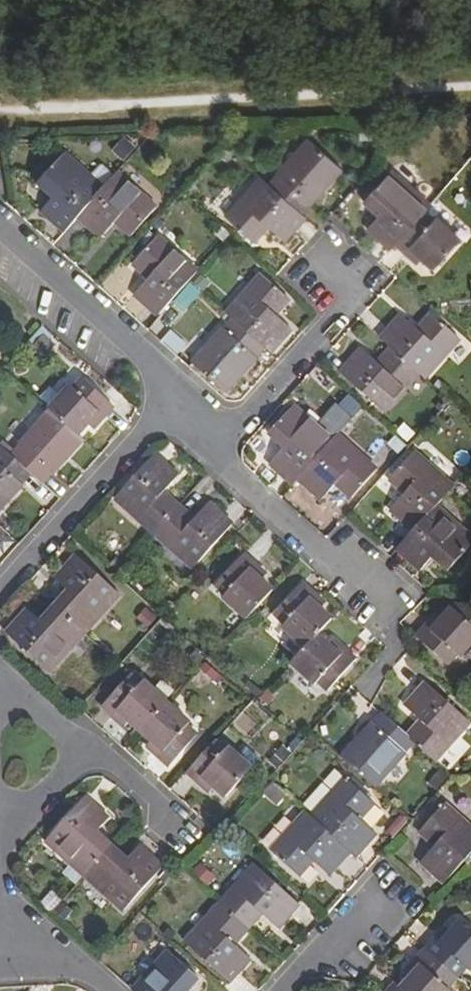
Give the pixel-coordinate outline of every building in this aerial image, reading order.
[(362,126),(380,126),(380,116),(362,116),(362,126)] [(280,176),(270,187),(301,215),(310,203),(312,205),(343,170),(310,141),(279,175),(280,176)] [(79,218),(105,189),(67,154),(43,181),(57,194),(42,211),(65,233),(79,218)] [(393,252),(398,246),(425,215),(432,208),(393,173),(369,199),(384,213),(369,229),(393,252)] [(105,189),(79,218),(102,238),(118,223),(133,236),(158,210),(119,174),(105,189)] [(301,215),(270,187),(261,179),(226,219),(253,243),(268,228),(284,242),(305,218),(301,215)] [(425,215),(398,246),(420,266),(425,260),(437,271),(462,243),(439,221),(436,224),(425,215)] [(189,284),(199,272),(158,238),(133,265),(148,279),(134,295),(159,317),(189,284)] [(226,317),(234,324),(264,350),(271,357),(293,332),(276,317),(290,302),(261,277),(226,317)] [(413,303),(403,319),(416,326),(425,310),(413,303)] [(393,353),(420,378),(426,382),(461,343),(434,318),(420,333),(403,320),(382,343),(393,353)] [(256,359),(264,350),(234,324),(226,332),(225,331),(194,366),(227,396),(258,360),(256,359)] [(175,354),(183,343),(167,331),(159,341),(175,354)] [(386,416),(420,378),(393,353),(379,367),(362,353),(342,377),(386,416)] [(49,412),(78,437),(88,426),(93,431),(113,409),(82,382),(74,391),(70,387),(48,410),(49,412)] [(297,479),(332,439),(292,405),(267,433),(283,447),(269,464),(292,484),(297,479)] [(0,446),(0,447),(31,475),(41,485),(51,475),(52,476),(83,442),(78,437),(49,412),(19,445),(20,447),(14,452),(3,443),(0,446)] [(332,439),(297,479),(321,499),(336,483),(352,497),(377,468),(337,433),(332,439)] [(23,486),(22,485),(31,475),(0,447),(0,512),(23,486)] [(415,530),(437,505),(455,485),(415,450),(390,477),(407,493),(392,509),(415,530)] [(115,501),(154,535),(179,507),(163,494),(178,477),(154,456),(115,501)] [(195,521),(179,507),(154,535),(194,569),(233,525),(210,504),(195,521)] [(415,530),(399,549),(422,570),(437,553),(453,567),(470,547),(470,535),(437,505),(415,530)] [(248,619),(273,591),(261,580),(266,575),(244,556),(217,585),(226,594),(223,598),(248,619)] [(72,595),(58,611),(84,635),(119,595),(76,557),(55,581),(72,595)] [(283,628),(306,648),(318,634),(332,619),(320,609),(325,603),(303,584),(276,615),(286,624),(283,628)] [(450,665),(458,654),(462,656),(470,644),(470,602),(470,601),(457,602),(453,607),(451,606),(440,618),(436,615),(417,638),(450,665)] [(50,673),(84,635),(58,611),(44,626),(28,611),(6,635),(50,673)] [(318,634),(306,648),(291,664),(314,683),(317,680),(328,691),(355,659),(334,639),(329,645),(318,634)] [(212,680),(218,673),(206,663),(200,669),(212,680)] [(218,673),(212,680),(218,685),(223,679),(218,673)] [(140,731),(166,701),(145,682),(141,686),(130,676),(102,705),(125,726),(130,721),(140,731)] [(421,723),(408,738),(412,742),(435,762),(470,722),(426,684),(405,708),(421,723)] [(166,701),(140,731),(151,740),(146,746),(169,766),(197,736),(186,726),(189,722),(166,701)] [(412,742),(408,738),(383,716),(375,726),(373,724),(342,760),(375,788),(406,753),(404,752),(412,742)] [(215,742),(186,773),(208,792),(213,787),(225,797),(251,769),(228,748),(225,751),(215,742)] [(346,779),(312,818),(350,851),(355,857),(377,833),(360,819),(374,803),(365,795),(350,782),(346,779)] [(353,780),(350,782),(365,795),(367,792),(353,780)] [(267,783),(260,796),(277,805),(284,791),(267,783)] [(84,876),(108,849),(92,835),(108,819),(85,798),(45,841),(84,876)] [(444,882),(470,852),(470,828),(444,804),(419,831),(435,845),(420,861),(444,882)] [(330,875),(350,851),(312,818),(306,813),(271,851),(299,876),(313,861),(330,875)] [(402,814),(395,823),(402,829),(409,821),(402,814)] [(402,829),(395,823),(389,829),(396,835),(402,829)] [(108,849),(84,876),(123,912),(163,867),(139,847),(124,863),(108,849)] [(201,861),(190,869),(202,886),(213,878),(201,861)] [(255,865),(220,903),(248,929),(261,914),(277,928),(299,904),(255,865)] [(234,944),(248,929),(220,903),(184,942),(229,982),(250,959),(234,944)] [(457,977),(465,968),(468,970),(470,967),(470,929),(461,921),(451,932),(446,927),(426,949),(457,977)] [(457,977),(426,949),(406,971),(412,977),(402,988),(405,990),(450,990),(451,990),(448,987),(457,977)] [(134,990),(188,990),(198,979),(168,953),(134,990)] [(402,988),(396,983),(389,990),(405,990),(402,988)]
